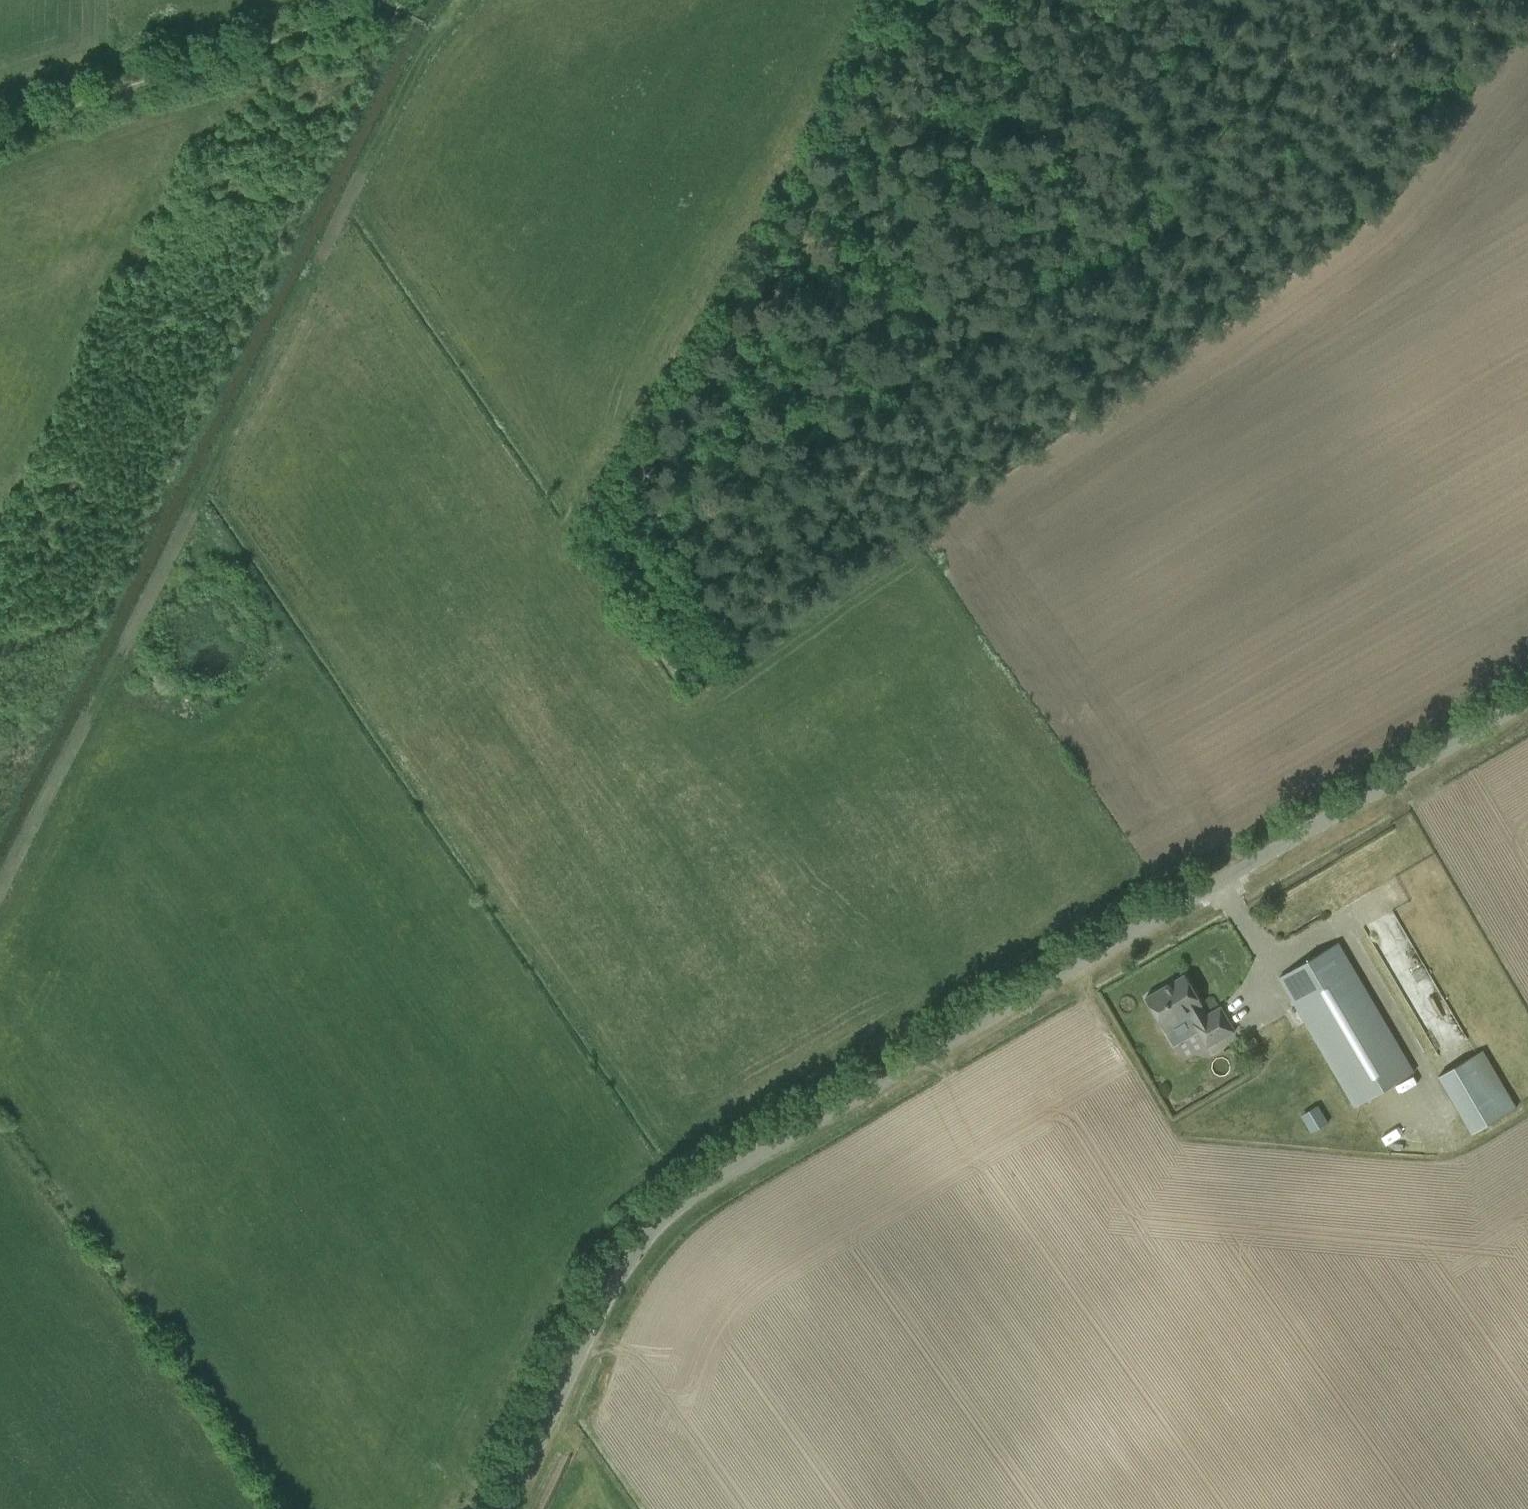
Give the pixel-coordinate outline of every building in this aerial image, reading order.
[(1398,909),(1386,914),(1405,957),(1416,952),(1398,909)] [(1279,977),(1356,1106),(1414,1072),(1338,943),(1279,977)] [(1146,997),(1166,1033),(1192,1018),(1194,1022),(1193,1023),(1207,1047),(1235,1031),(1221,1007),(1206,1015),(1200,1005),(1202,1004),(1185,974),(1146,997)] [(1439,1076),(1472,1133),(1515,1108),(1482,1050),(1439,1076)] [(1317,1106),(1302,1115),(1312,1132),(1327,1123),(1317,1106)]
